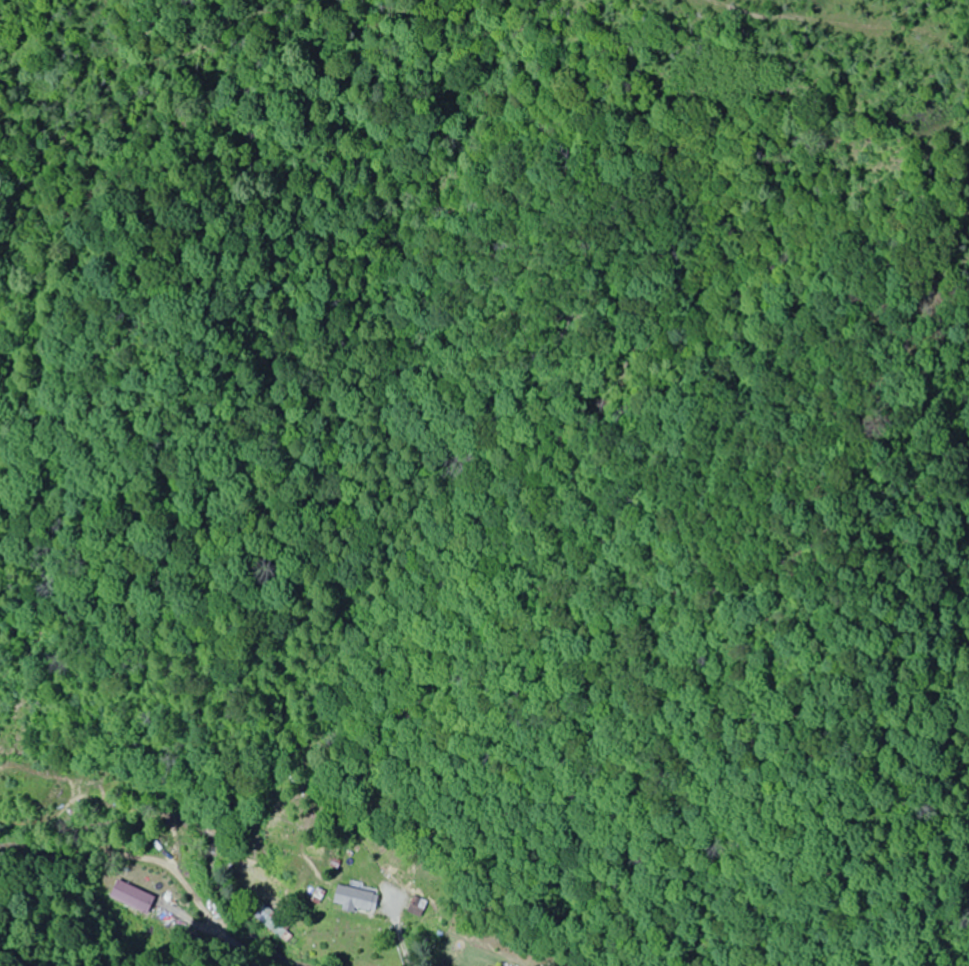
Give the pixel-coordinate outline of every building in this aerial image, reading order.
[(153,897),(115,880),(107,898),(146,915),(153,897)] [(331,903),(370,914),(375,894),(336,883),(331,903)] [(419,917),(425,901),(412,896),(406,912),(419,917)]
